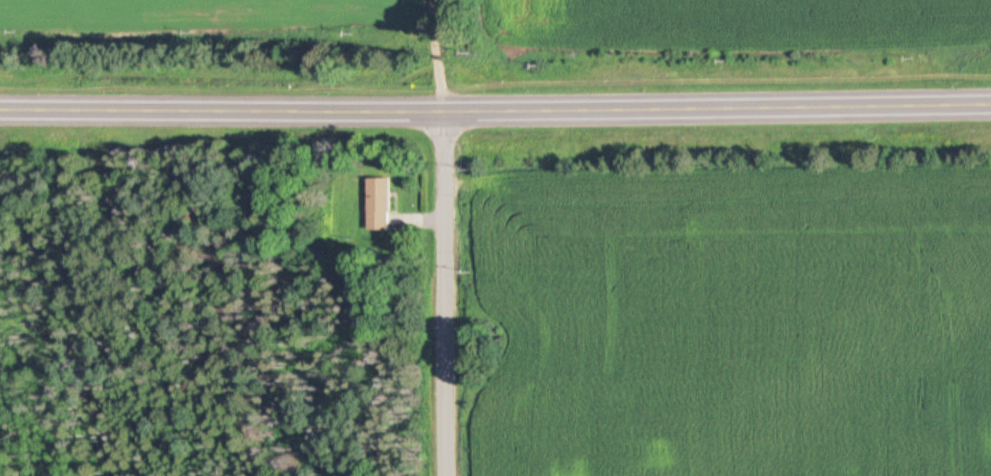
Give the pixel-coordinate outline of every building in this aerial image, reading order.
[(393,179),(371,179),(371,231),(393,231),(393,179)]
